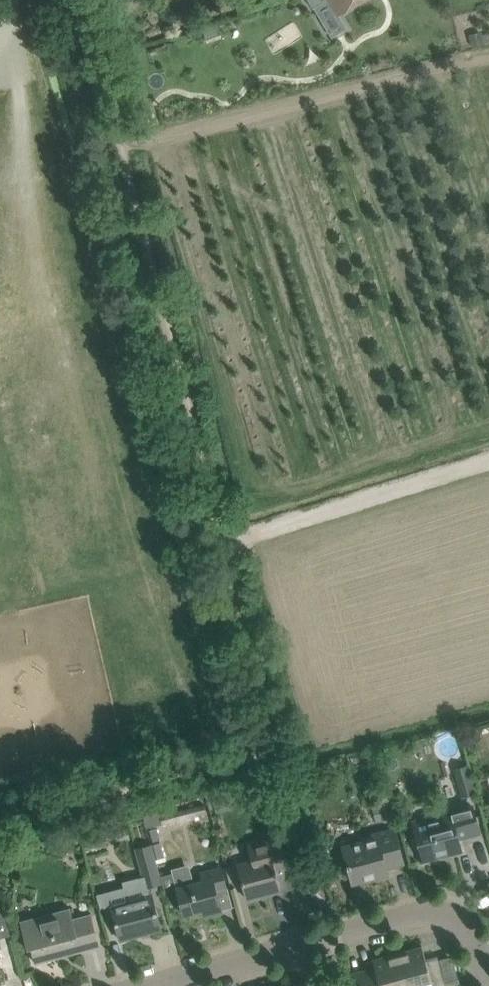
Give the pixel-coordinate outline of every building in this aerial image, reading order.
[(338,14),(360,0),(329,0),(338,14)] [(460,797),(475,793),(470,773),(455,777),(460,797)] [(146,824),(161,820),(160,815),(175,811),(172,801),(162,803),(162,806),(143,811),(146,824)] [(377,823),(387,820),(394,818),(389,801),(372,805),(377,823)] [(207,813),(204,804),(175,811),(160,815),(161,820),(162,825),(207,813)] [(480,832),(474,813),(473,806),(413,822),(423,861),(462,850),(458,838),(480,832)] [(157,823),(148,825),(152,840),(161,838),(157,823)] [(342,846),(352,883),(388,873),(387,868),(404,863),(395,828),(363,837),(364,841),(342,846)] [(287,864),(279,837),(248,845),(252,861),(237,865),(246,898),(281,889),(275,867),(287,864)] [(151,844),(155,859),(164,857),(161,841),(151,844)] [(159,876),(155,859),(151,844),(136,848),(141,870),(146,887),(148,886),(161,883),(159,876)] [(172,872),(177,887),(184,915),(204,909),(206,917),(222,913),(220,906),(216,891),(227,889),(221,867),(201,872),(203,880),(194,882),(189,864),(171,869),(172,872)] [(151,894),(130,900),(126,886),(96,893),(100,908),(111,905),(120,940),(161,929),(152,894),(151,894)] [(31,947),(35,964),(99,946),(99,947),(100,946),(91,913),(90,913),(90,914),(73,919),(70,907),(69,907),(69,908),(21,921),(21,920),(20,921),(27,948),(31,947)] [(446,985),(439,958),(426,961),(422,946),(397,953),(406,985),(446,985)] [(397,953),(373,959),(375,967),(362,970),(352,973),(355,985),(406,985),(397,953)]
